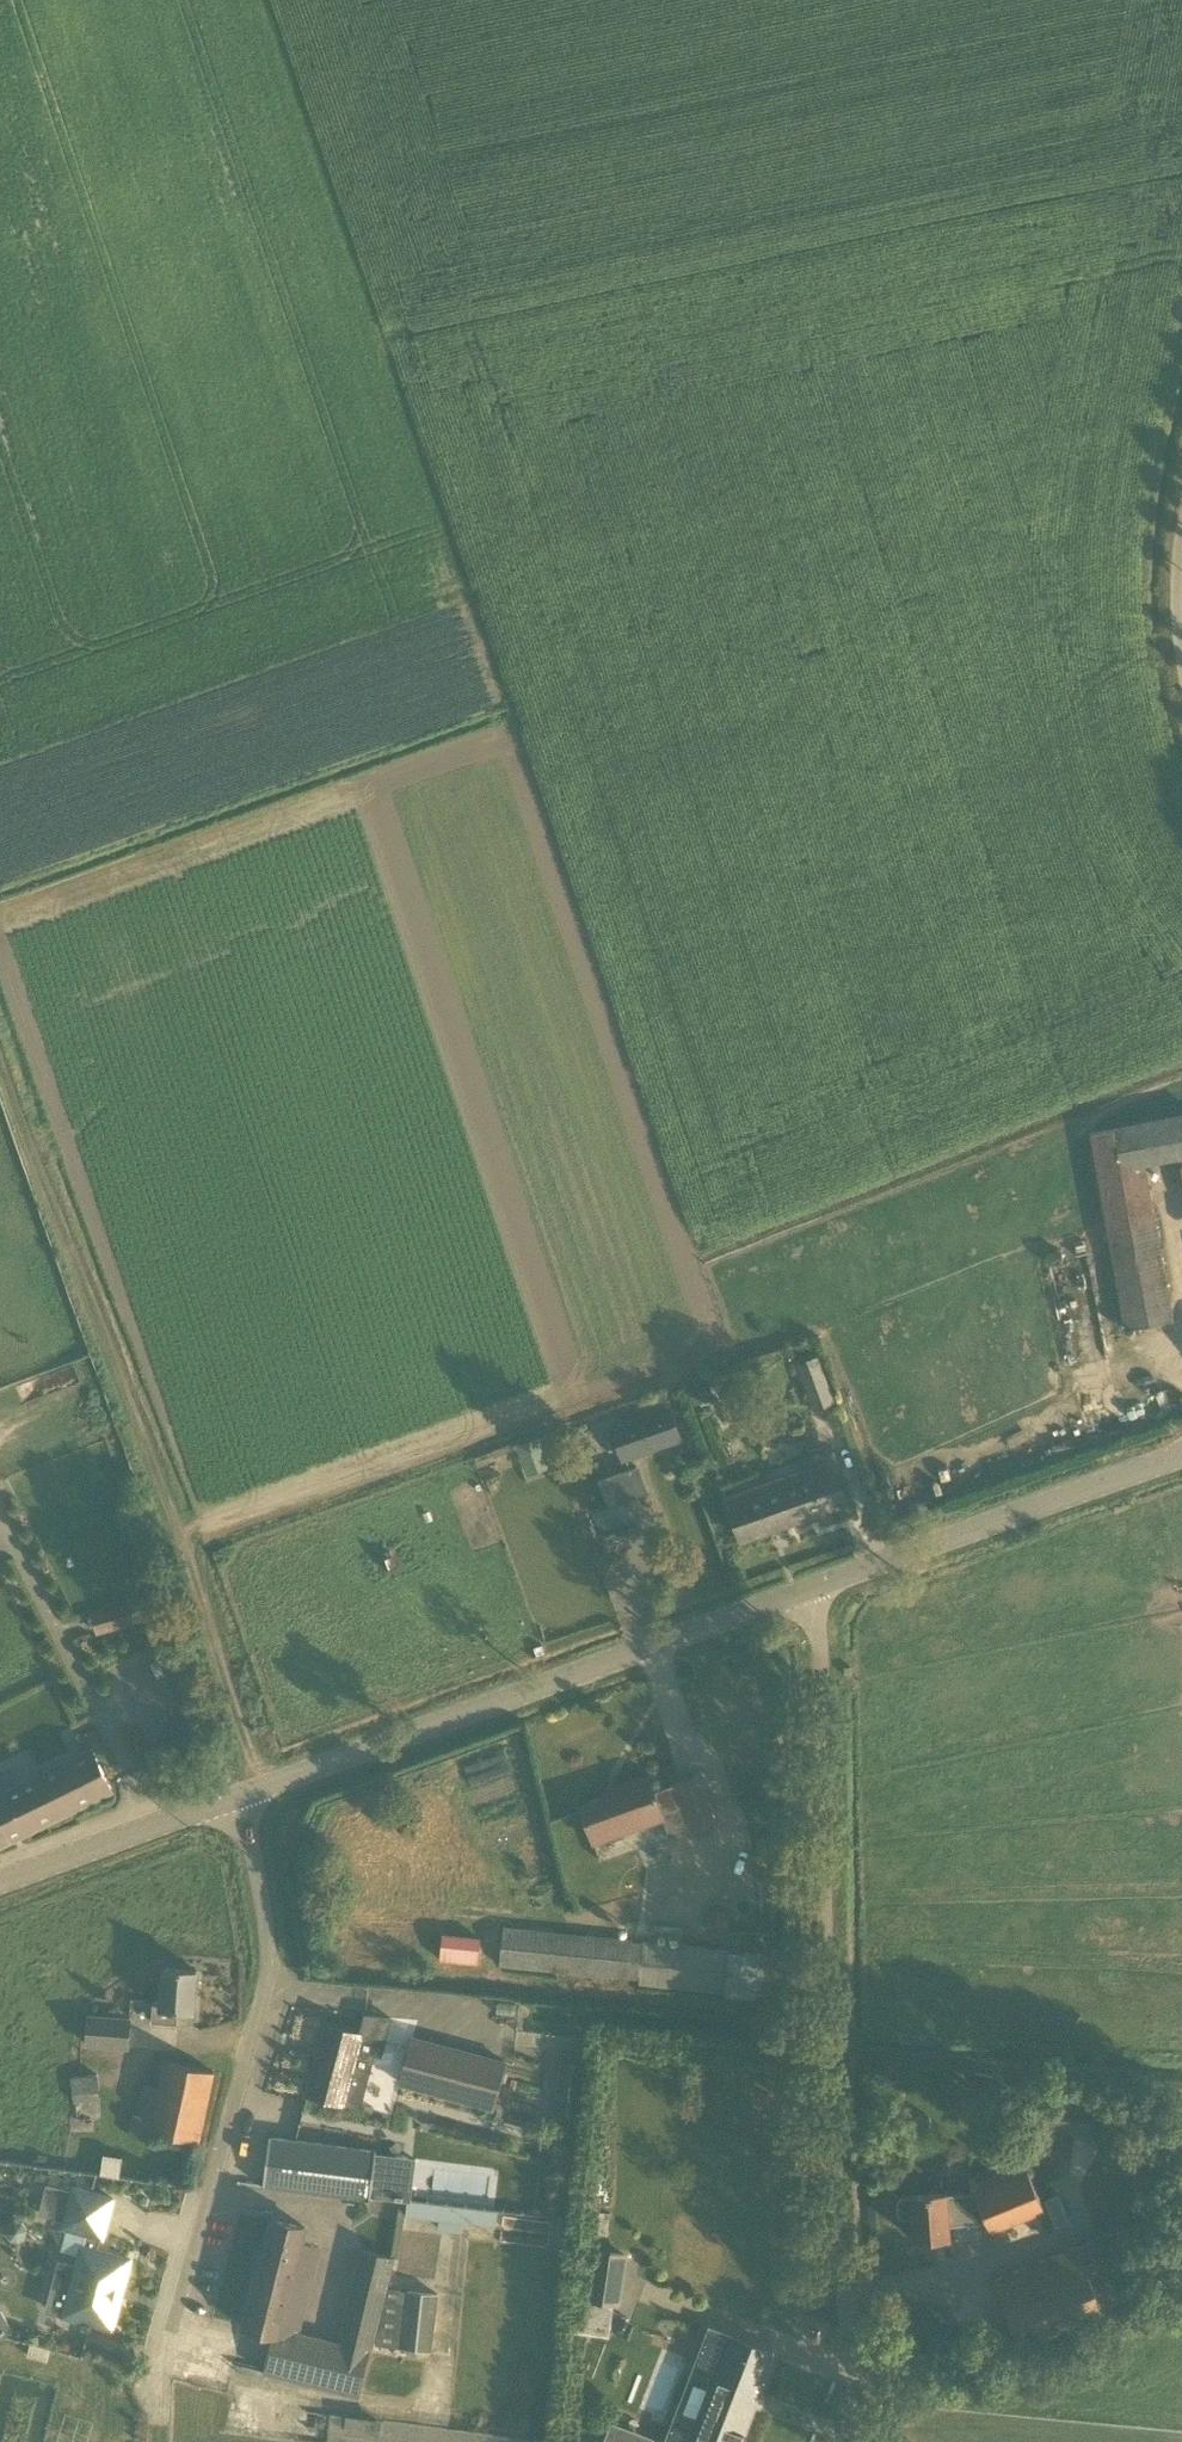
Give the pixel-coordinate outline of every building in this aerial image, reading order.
[(1153,1214),(1107,1223),(1126,1328),(1173,1320),(1153,1214)] [(818,1354),(797,1362),(811,1399),(831,1391),(818,1354)] [(668,1409),(663,1393),(635,1404),(641,1418),(614,1428),(624,1457),(681,1438),(670,1408),(668,1409)] [(551,1468),(548,1457),(540,1435),(517,1443),(528,1476),(551,1468)] [(741,1538),(846,1500),(826,1444),(800,1454),(810,1481),(730,1509),(741,1538)] [(637,1466),(610,1475),(621,1502),(647,1493),(637,1466)] [(607,1507),(599,1509),(607,1531),(628,1523),(621,1502),(607,1507)] [(145,1619),(139,1598),(92,1612),(98,1633),(145,1619)] [(112,1788),(91,1746),(0,1791),(0,1843),(112,1788)] [(465,1763),(470,1781),(510,1770),(505,1752),(465,1763)] [(664,1815),(683,1808),(690,1828),(717,1818),(701,1773),(676,1782),(677,1784),(655,1792),(648,1774),(605,1790),(607,1795),(581,1804),(596,1844),(666,1819),(664,1815)] [(704,1910),(705,1928),(727,1927),(726,1908),(704,1910)] [(725,1991),(729,1950),(632,1940),(632,1939),(504,1926),(500,1965),(639,1979),(638,1983),(725,1991)] [(439,1930),(436,1958),(476,1963),(480,1935),(439,1930)] [(194,2009),(197,1970),(164,1968),(162,1997),(153,1997),(152,2021),(178,2023),(179,2008),(194,2009)] [(382,2057),(393,2017),(366,2014),(361,2033),(326,2024),(308,2094),(362,2108),(376,2055),(382,2057)] [(89,2016),(86,2045),(129,2048),(131,2019),(89,2016)] [(495,2110),(508,2059),(412,2034),(399,2085),(495,2110)] [(200,2141),(214,2072),(166,2062),(161,2089),(145,2086),(139,2115),(153,2118),(150,2131),(200,2141)] [(71,2077),(73,2094),(100,2090),(98,2073),(71,2077)] [(370,2199),(376,2151),(270,2137),(264,2185),(370,2199)] [(979,2201),(988,2221),(991,2230),(1043,2210),(1022,2154),(969,2174),(979,2201)] [(70,2191),(46,2184),(38,2214),(63,2220),(61,2228),(87,2235),(84,2243),(81,2242),(69,2289),(51,2284),(45,2309),(112,2327),(130,2258),(98,2249),(101,2236),(103,2236),(113,2197),(72,2186),(70,2191)] [(950,2203),(949,2192),(902,2196),(898,2201),(899,2213),(904,2217),(913,2217),(915,2239),(952,2236),(951,2224),(988,2221),(979,2201),(950,2203)] [(496,2226),(497,2212),(408,2202),(406,2216),(443,2220),(463,2222),(496,2226)] [(243,2327),(273,2335),(294,2340),(297,2330),(315,2262),(304,2259),(309,2243),(303,2241),(306,2227),(275,2219),(265,2257),(261,2256),(243,2327)] [(992,2278),(1018,2344),(1146,2294),(1121,2228),(992,2278)] [(587,2249),(579,2299),(621,2305),(629,2253),(593,2247),(593,2250),(587,2249)] [(371,2348),(372,2344),(387,2288),(395,2257),(361,2248),(339,2340),(371,2348)] [(439,2292),(387,2288),(372,2344),(433,2350),(439,2292)] [(6,2337),(10,2324),(1,2309),(0,2309),(0,2335),(6,2337)] [(264,2371),(305,2381),(303,2388),(329,2394),(330,2388),(359,2395),(371,2348),(339,2340),(297,2330),(294,2340),(273,2335),(264,2371)] [(725,2344),(687,2441),(743,2441),(773,2363),(725,2344)] [(353,2427),(374,2430),(376,2420),(354,2417),(353,2427)]
